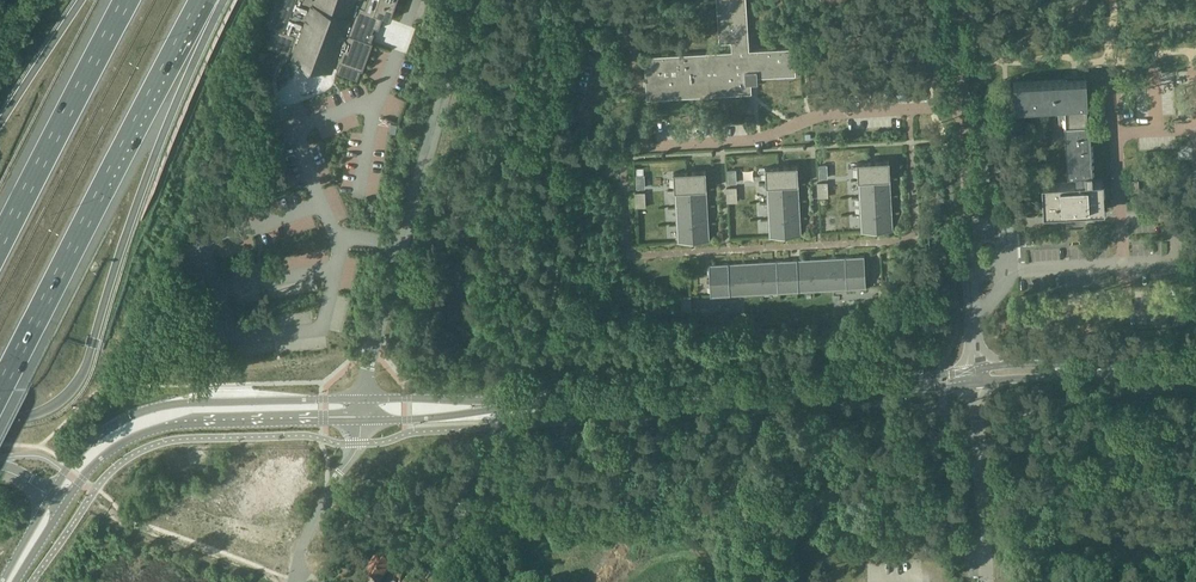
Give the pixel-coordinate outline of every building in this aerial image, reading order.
[(268,26),(276,28),(269,47),(289,54),(290,49),(294,51),(292,55),(302,59),(300,66),(320,73),(323,66),(333,70),(335,66),(338,67),(336,71),(358,79),(361,69),(363,70),(373,42),(371,41),(375,32),(373,32),(374,27),(377,28),(378,29),(383,16),(390,19),(397,0),(277,0),(268,26)] [(751,77),(796,74),(795,47),(749,49),(747,0),(717,0),(719,42),(731,41),(732,50),(644,55),(647,99),(752,92),(751,77)] [(1088,103),(1087,78),(1086,78),(1086,81),(1080,81),(1080,78),(1072,79),(1072,82),(1066,82),(1066,79),(1014,82),(1015,107),(1059,104),(1060,123),(1065,123),(1068,174),(1076,173),(1076,182),(1042,183),(1044,213),(1105,210),(1103,180),(1093,181),(1092,172),(1093,172),(1090,121),(1088,121),(1087,103),(1088,103)] [(999,153),(988,153),(989,173),(1001,173),(999,153)] [(889,160),(857,162),(858,180),(859,195),(861,232),(893,230),(889,160)] [(798,165),(765,167),(766,186),(767,200),(769,237),(801,235),(798,165)] [(706,170),(674,172),(675,191),(676,205),(678,242),(710,240),(706,170)] [(818,183),(818,197),(828,197),(828,182),(818,183)] [(737,187),(726,187),(727,203),(738,202),(737,187)] [(645,192),(634,193),(635,208),(646,207),(645,192)] [(374,204),(369,203),(366,210),(372,212),(374,204)] [(865,255),(709,264),(711,296),(730,295),(730,294),(729,294),(729,282),(744,281),(745,294),(744,294),(833,289),(832,289),(832,277),(847,276),(848,288),(847,288),(847,289),(866,288),(865,255)] [(390,568),(374,558),(369,566),(372,568),(365,580),(369,581),(382,581),(390,568)] [(400,580),(403,575),(396,571),(393,576),(400,580)]
